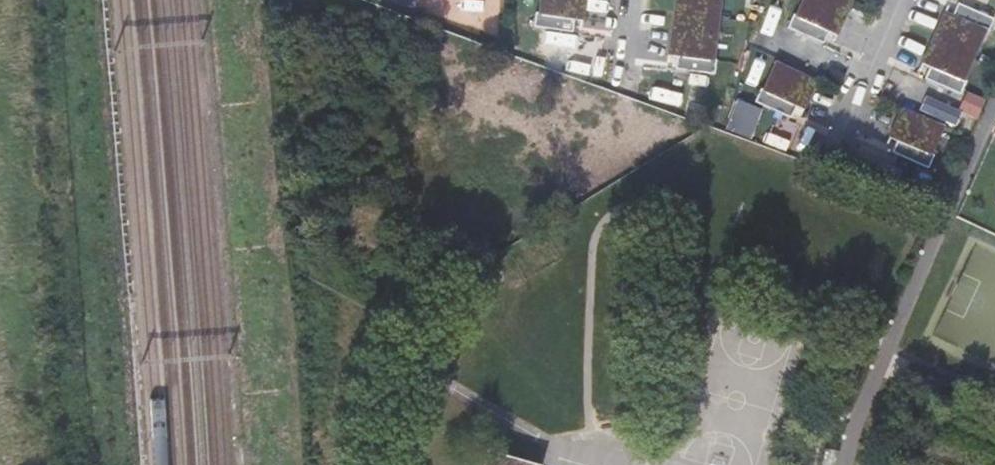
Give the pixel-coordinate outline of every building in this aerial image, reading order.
[(585,0),(543,0),(542,15),(535,14),(533,27),(572,33),(574,20),(582,21),(585,0)] [(714,18),(716,0),(676,0),(674,13),(714,18)] [(848,7),(833,0),(807,0),(799,18),(792,15),(786,28),(823,44),(828,32),(836,36),(848,7)] [(932,41),(969,58),(981,30),(987,33),(993,20),(957,4),(952,15),(945,12),(932,41)] [(455,19),(476,21),(477,8),(455,7),(455,19)] [(708,60),(714,18),(674,13),(668,56),(676,57),(674,70),(714,75),(716,61),(708,60)] [(767,55),(779,23),(767,18),(755,50),(767,55)] [(653,21),(652,56),(666,56),(667,22),(653,21)] [(929,67),(924,79),(960,95),(966,82),(960,79),(969,58),(932,41),(922,64),(929,67)] [(803,111),(816,81),(779,65),(766,93),(760,90),(754,102),(790,118),(795,107),(803,111)] [(894,89),(891,101),(921,108),(924,96),(894,89)] [(964,90),(958,110),(979,116),(985,95),(964,90)] [(939,125),(902,108),(889,138),(896,142),(891,153),(928,169),(933,156),(927,153),(939,125)] [(487,454),(483,464),(528,464),(487,454)]
